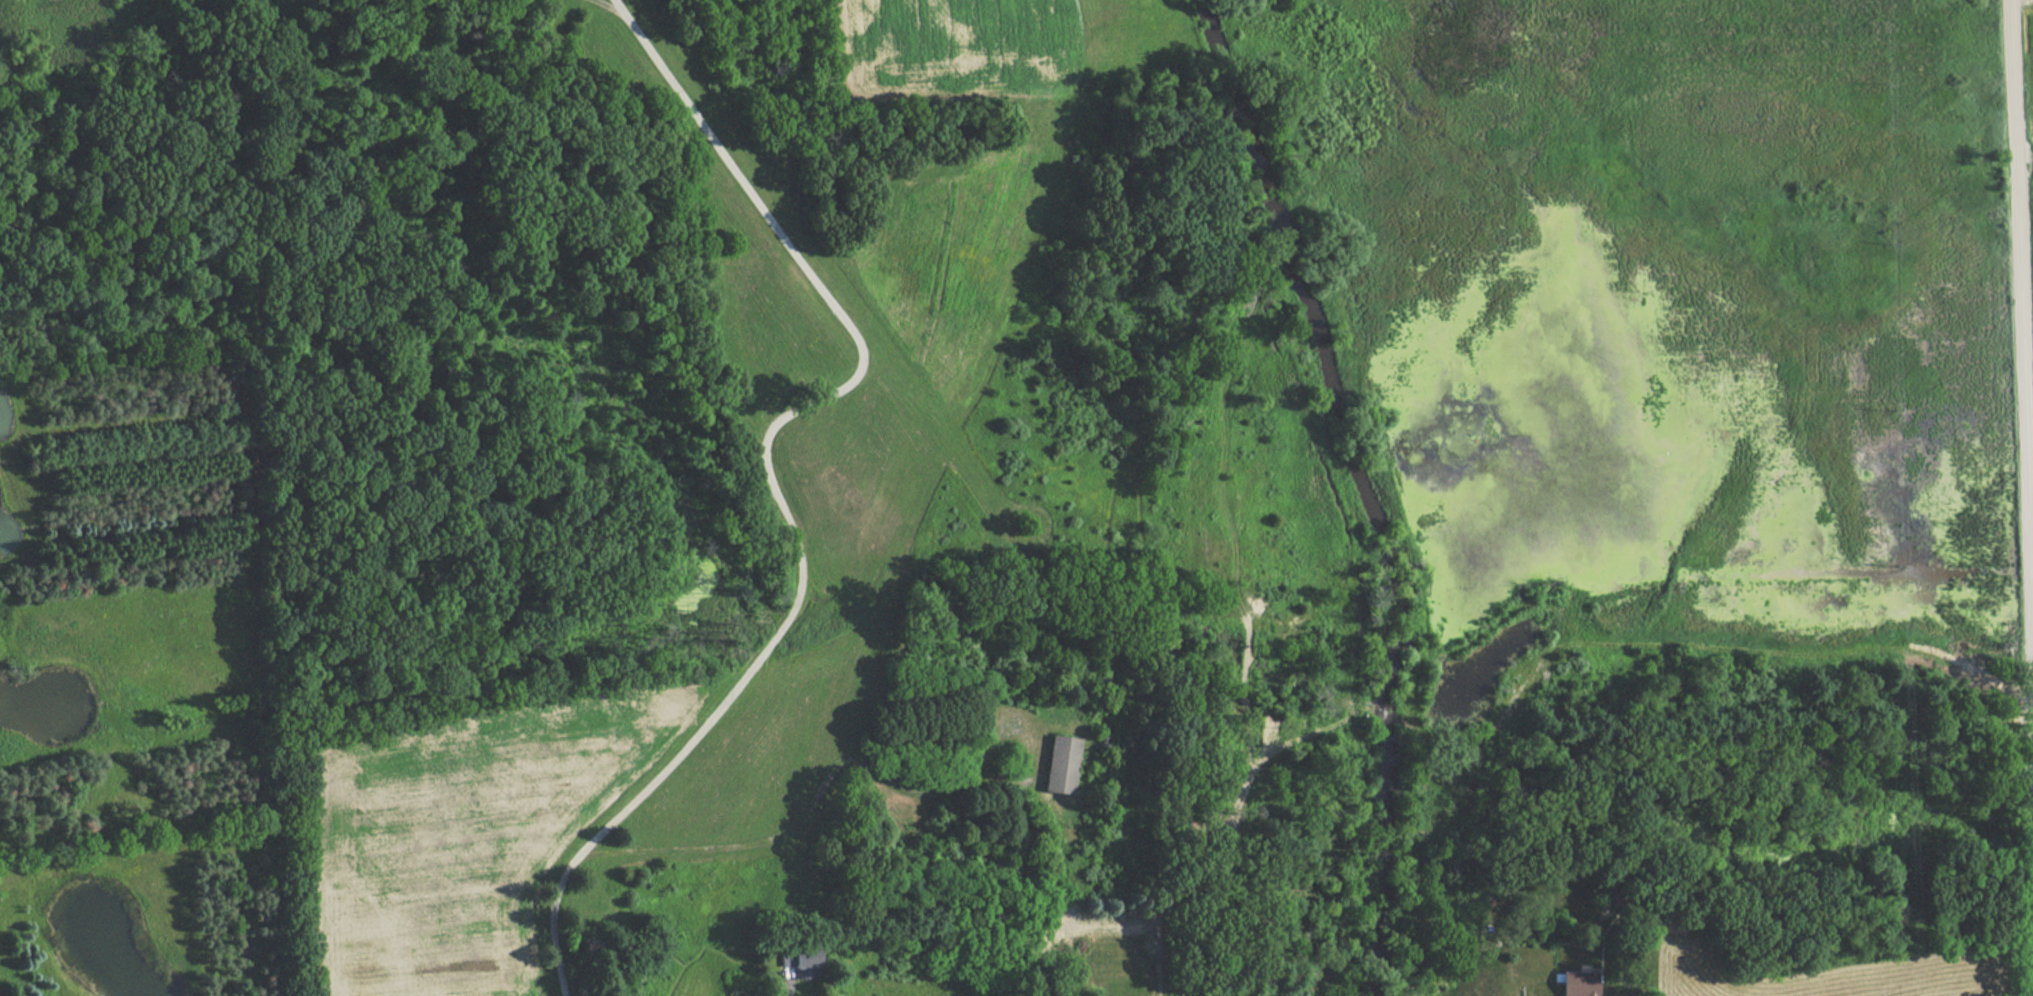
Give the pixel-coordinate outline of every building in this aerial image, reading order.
[(1037,791),(1067,795),(1074,739),(1044,735),(1037,791)] [(1553,974),(1553,995),(1590,995),(1590,974),(1553,974)]
